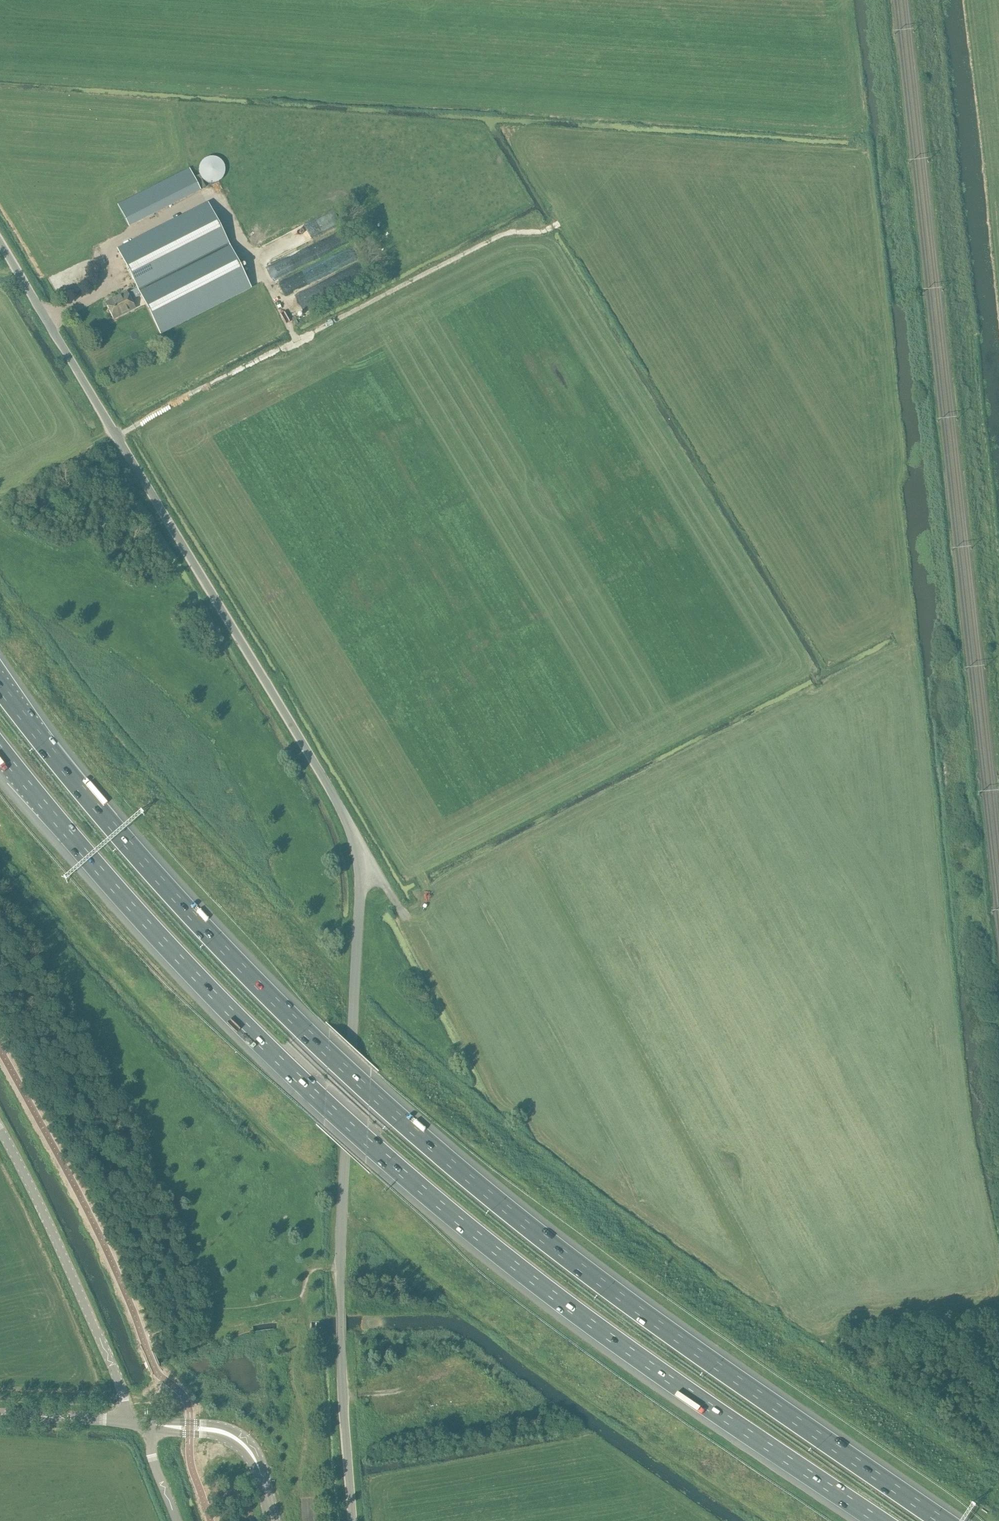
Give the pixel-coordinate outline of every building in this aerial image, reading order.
[(210,183),(212,183),(214,183),(217,182),(219,181),(221,180),(222,178),(223,176),(224,174),(225,172),(225,170),(225,168),(224,165),(223,163),(222,161),(221,160),(219,159),(217,158),(214,157),(212,157),(210,157),(208,158),(206,159),(204,160),(202,161),(201,163),(200,165),(199,168),(199,170),(199,172),(200,174),(201,176),(202,178),(204,180),(206,181),(208,182),(210,183)] [(118,204),(129,227),(201,190),(189,168),(118,204)] [(135,308),(131,300),(141,295),(142,296),(231,251),(232,250),(209,204),(118,249),(137,287),(127,293),(126,292),(106,303),(115,319),(135,308)] [(341,269),(341,270),(356,265),(350,248),(323,258),(329,275),(332,274),(334,280),(337,279),(334,272),(341,269)] [(161,334),(250,288),(232,250),(231,251),(142,296),(161,333),(161,334)] [(280,281),(283,288),(292,283),(288,277),(280,281)]
